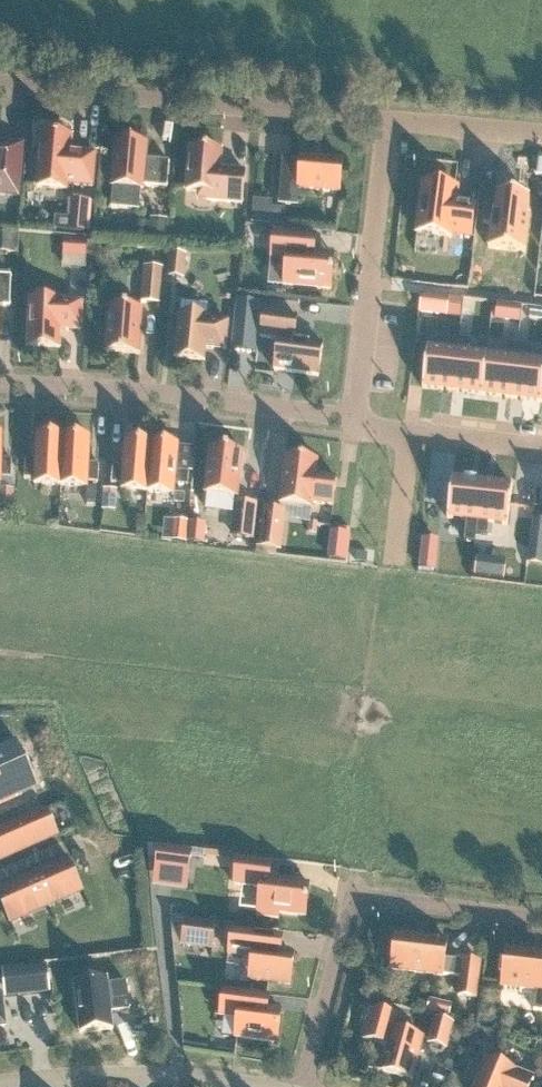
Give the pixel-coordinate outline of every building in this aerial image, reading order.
[(72,139),(41,136),(36,188),(68,191),(68,187),(93,189),(96,155),(71,153),(72,139)] [(116,142),(111,188),(110,208),(139,211),(141,190),(143,190),(143,187),(167,189),(169,163),(146,160),(147,145),(116,142)] [(18,197),(22,148),(5,146),(5,149),(0,149),(0,195),(18,197)] [(222,152),(190,149),(186,193),(198,194),(197,201),(242,205),(245,173),(220,171),(222,152)] [(283,162),(278,207),(298,209),(299,190),(340,194),(342,162),(301,159),(300,163),(283,162)] [(423,186),(417,235),(451,240),(451,236),(471,239),(475,208),(455,206),(457,190),(423,186)] [(493,212),(488,249),(526,254),(530,216),(527,216),(529,198),(497,195),(496,212),(493,212)] [(69,220),(67,233),(90,234),(92,204),(70,202),(69,220)] [(253,202),(251,224),(269,226),(271,204),(253,202)] [(254,226),(253,248),(272,249),(273,227),(254,226)] [(274,234),(269,286),(331,292),(334,256),(317,255),(318,238),(274,234)] [(87,242),(64,241),(63,258),(86,259),(87,242)] [(170,254),(167,279),(184,281),(187,256),(170,254)] [(451,254),(447,283),(468,286),(472,257),(451,254)] [(144,268),(141,304),(161,305),(164,269),(144,268)] [(10,308),(11,277),(0,276),(0,308),(10,308)] [(420,314),(447,317),(449,299),(422,296),(420,314)] [(452,300),(451,312),(461,313),(462,301),(452,300)] [(83,303),(29,301),(27,348),(60,349),(61,332),(81,332),(83,303)] [(237,302),(232,353),(253,355),(258,304),(237,302)] [(501,322),(519,324),(522,308),(498,305),(496,321),(501,322)] [(139,355),(143,310),(109,308),(105,353),(139,355)] [(531,309),(530,319),(541,320),(541,310),(531,309)] [(274,372),(318,378),(323,346),(294,342),(297,319),(264,314),(261,339),(278,341),(274,372)] [(209,319),(179,316),(175,359),(204,362),(205,349),(225,351),(228,324),(208,322),(209,319)] [(427,350),(422,390),(453,394),(459,341),(448,340),(446,352),(427,350)] [(459,341),(453,394),(482,397),(487,357),(469,354),(470,342),(459,341)] [(487,357),(482,397),(511,401),(517,348),(506,347),(505,359),(487,357)] [(511,401),(540,404),(541,389),(541,363),(527,361),(528,349),(517,348),(511,401)] [(1,484),(1,480),(11,480),(12,461),(1,460),(2,434),(0,434),(0,484),(1,484)] [(64,437),(37,436),(36,462),(25,461),(24,480),(34,481),(34,486),(61,487),(64,437)] [(90,439),(64,437),(61,487),(88,489),(88,484),(98,484),(99,466),(89,465),(90,439)] [(152,444),(125,441),(123,467),(113,467),(111,485),(121,486),(121,491),(147,494),(152,444)] [(178,446),(152,444),(147,494),(174,496),(175,486),(188,487),(189,473),(176,472),(178,446)] [(243,453),(210,449),(204,495),(238,499),(243,453)] [(316,477),(318,462),(285,458),(279,505),(312,509),(313,505),(333,507),(336,479),(316,477)] [(452,480),(447,521),(466,523),(464,544),(475,545),(482,483),(452,480)] [(482,483),(475,545),(476,536),(487,537),(489,525),(508,528),(513,487),(482,483)] [(96,490),(87,489),(87,502),(96,503),(96,490)] [(0,490),(0,508),(14,508),(15,490),(0,490)] [(103,490),(102,511),(116,512),(117,492),(103,490)] [(175,495),(174,505),(185,505),(186,496),(175,495)] [(258,505),(234,502),(230,538),(253,541),(258,505)] [(285,512),(263,509),(259,548),(256,548),(256,554),(276,556),(276,550),(281,550),(285,512)] [(531,546),(541,548),(541,521),(534,520),(531,546)] [(174,523),(172,543),(187,544),(189,524),(174,523)] [(191,525),(189,545),(204,546),(206,526),(191,525)] [(335,533),(331,562),(347,563),(350,535),(335,533)] [(436,541),(423,540),(421,553),(435,555),(436,541)] [(478,560),(475,577),(490,579),(492,562),(478,560)] [(0,750),(0,807),(38,790),(17,742),(0,750)] [(57,837),(45,811),(0,831),(0,862),(57,837)] [(159,851),(156,875),(188,879),(192,855),(159,851)] [(83,894),(67,859),(0,889),(0,905),(9,926),(83,894)] [(237,861),(234,886),(261,889),(257,917),(278,919),(278,915),(305,919),(309,886),(269,881),(271,865),(237,861)] [(184,921),(180,947),(213,951),(217,925),(184,921)] [(232,933),(229,956),(252,959),(250,981),(290,986),(294,957),(283,956),(285,940),(270,938),(232,933)] [(445,961),(447,943),(396,936),(391,971),(443,978),(443,977),(460,979),(458,997),(476,1000),(480,964),(462,962),(462,963),(445,961)] [(506,950),(502,988),(505,988),(505,992),(521,994),(522,990),(536,992),(533,1012),(541,1013),(541,954),(506,950)] [(48,968),(17,971),(19,997),(50,994),(48,968)] [(107,981),(74,985),(80,1035),(113,1031),(111,1015),(130,1013),(127,984),(108,986),(107,981)] [(281,1012),(269,1010),(270,997),(222,991),(219,1019),(238,1021),(235,1040),(277,1045),(281,1012)] [(452,1007),(430,1001),(427,1013),(449,1018),(452,1007)] [(380,1072),(412,1081),(423,1040),(396,1033),(400,1019),(370,1011),(362,1041),(387,1048),(380,1072)] [(455,1025),(435,1020),(429,1046),(448,1051),(455,1025)] [(475,1086),(531,1086),(534,1079),(517,1073),(517,1074),(486,1061),(475,1086)]
